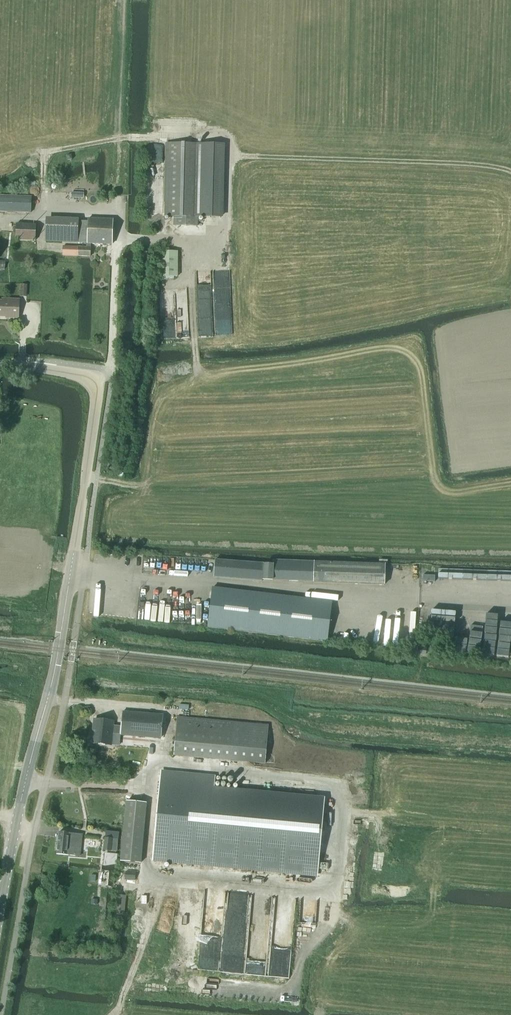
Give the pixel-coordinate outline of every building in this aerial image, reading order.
[(219,218),(221,144),(165,143),(164,217),(173,217),(173,226),(196,227),(197,218),(219,218)] [(31,197),(0,196),(0,212),(31,213),(31,197)] [(112,245),(113,220),(88,219),(88,222),(44,220),(43,241),(87,242),(87,244),(112,245)] [(35,241),(36,226),(17,225),(16,241),(35,241)] [(90,257),(90,256),(90,248),(63,247),(63,256),(90,257)] [(177,277),(178,252),(161,252),(160,277),(177,277)] [(19,300),(1,299),(1,301),(0,301),(0,317),(9,317),(9,318),(18,319),(19,300)] [(386,564),(386,560),(378,560),(378,565),(273,560),(273,565),(264,564),(215,562),(214,578),(262,580),(273,580),(314,582),(314,583),(383,586),(384,564),(386,564)] [(326,642),(331,602),(213,588),(208,627),(326,642)] [(161,740),(163,718),(123,714),(121,736),(161,740)] [(265,765),(269,727),(177,718),(174,757),(265,765)] [(120,736),(121,728),(113,727),(114,723),(95,721),(93,735),(91,735),(90,744),(111,746),(112,735),(120,736)] [(160,773),(152,860),(317,875),(324,800),(214,790),(215,778),(160,773)] [(126,802),(124,822),(144,824),(146,804),(140,803),(126,802)] [(80,857),(81,835),(59,833),(57,855),(80,857)] [(104,838),(103,851),(117,852),(118,839),(104,838)] [(119,896),(117,914),(125,915),(126,896),(119,896)]
